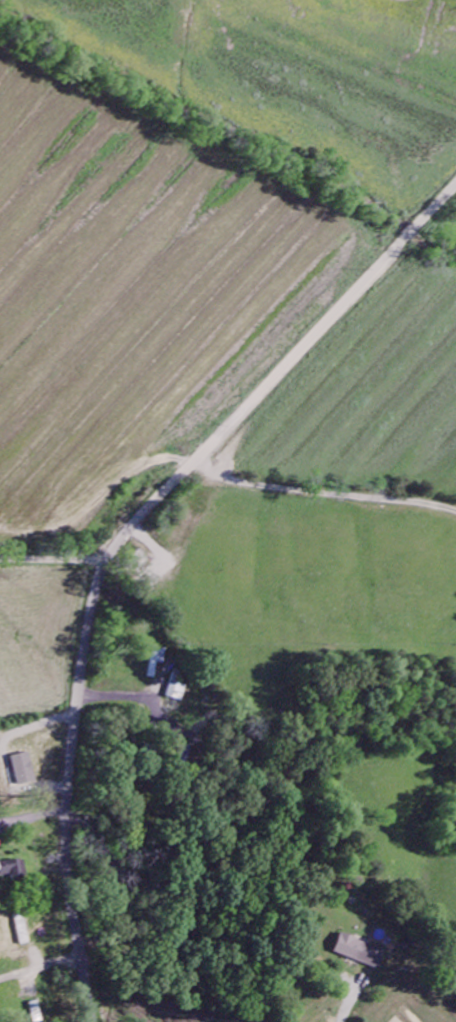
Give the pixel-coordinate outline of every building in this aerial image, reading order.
[(166,666),(167,650),(152,649),(150,679),(157,680),(158,665),(166,666)] [(182,673),(175,671),(169,699),(185,702),(189,687),(180,685),(182,673)] [(13,758),(20,787),(38,782),(31,754),(13,758)] [(0,863),(0,877),(12,876),(12,881),(26,880),(25,861),(0,863)] [(14,917),(19,947),(28,946),(23,915),(14,917)] [(334,956),(381,969),(386,950),(340,936),(334,956)]
